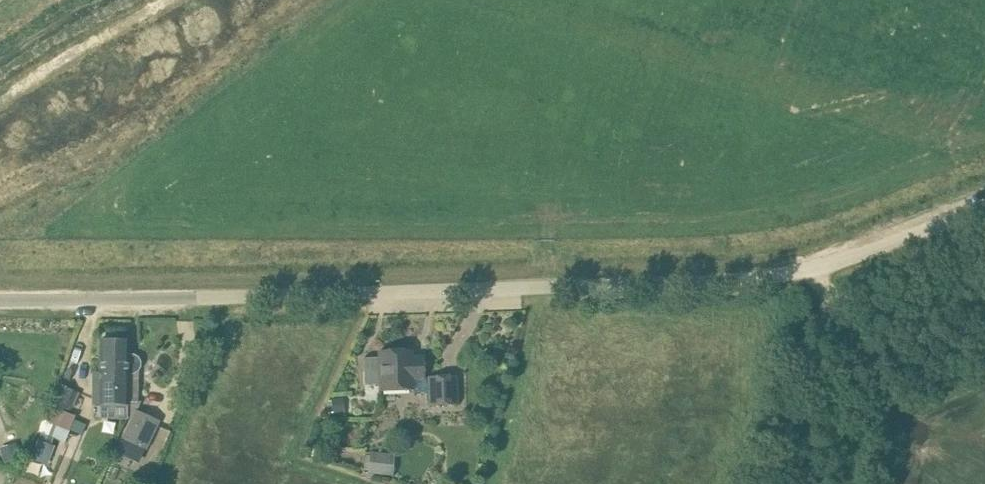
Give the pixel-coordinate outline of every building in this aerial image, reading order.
[(100,340),(100,372),(114,372),(114,379),(129,379),(129,373),(134,373),(138,370),(141,366),(141,361),(139,357),(134,354),(129,354),(129,340),(100,340)] [(381,390),(413,389),(413,378),(426,378),(425,357),(412,357),(412,349),(381,350),(381,357),(365,357),(366,384),(381,384),(381,390)] [(114,372),(100,372),(99,386),(93,386),(93,404),(105,404),(105,416),(128,416),(127,404),(128,404),(129,379),(114,379),(114,372)] [(430,376),(430,404),(458,404),(458,376),(430,376)] [(59,384),(50,406),(65,412),(80,418),(86,405),(77,402),(81,393),(59,384)] [(167,406),(151,399),(137,431),(136,430),(129,445),(147,452),(152,438),(153,439),(167,406)] [(37,437),(30,457),(45,462),(52,442),(37,437)] [(395,453),(371,450),(368,471),(393,474),(395,453)]
